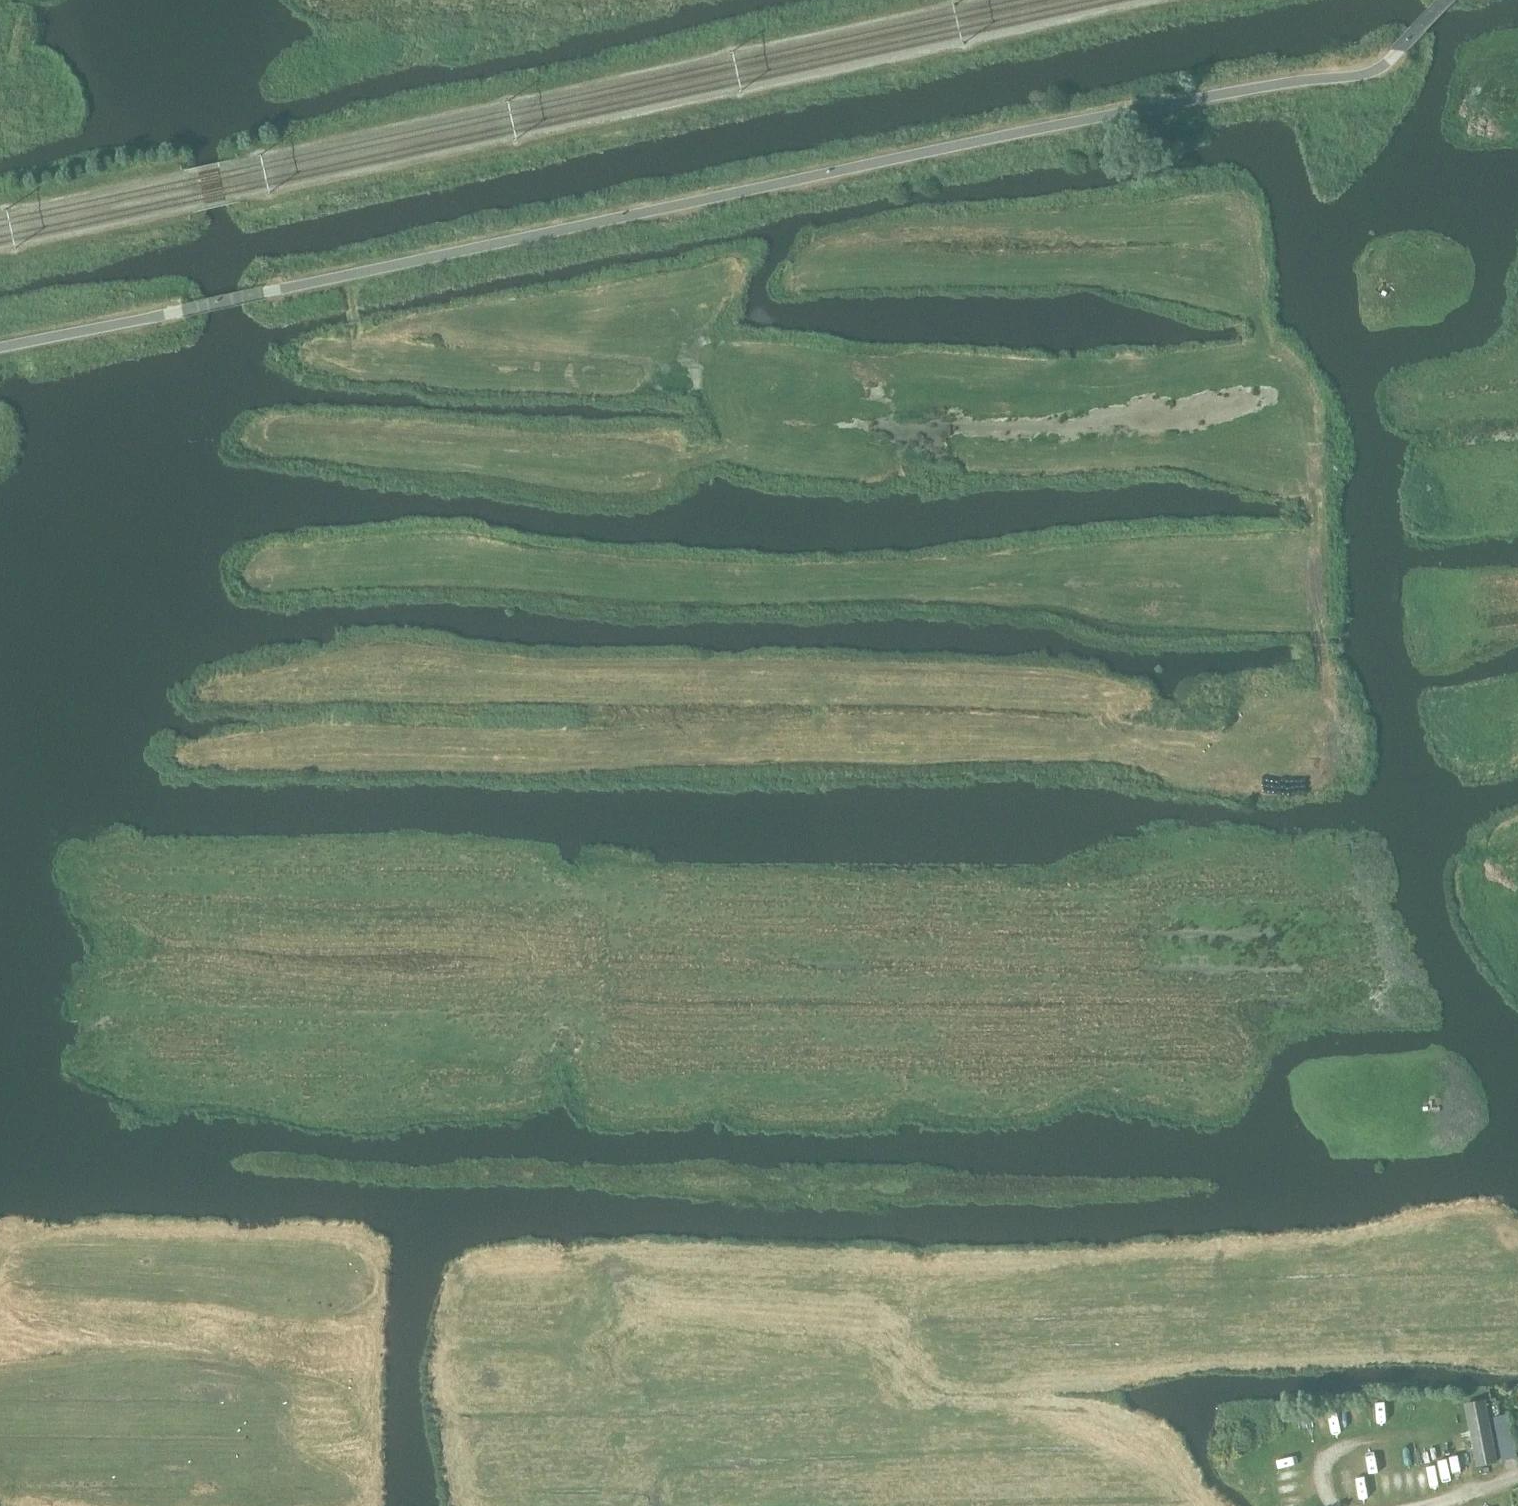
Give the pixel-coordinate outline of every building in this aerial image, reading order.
[(1466,1403),(1478,1465),(1497,1462),(1485,1400),(1466,1403)] [(1517,1460),(1509,1415),(1495,1417),(1504,1462),(1517,1460)]
